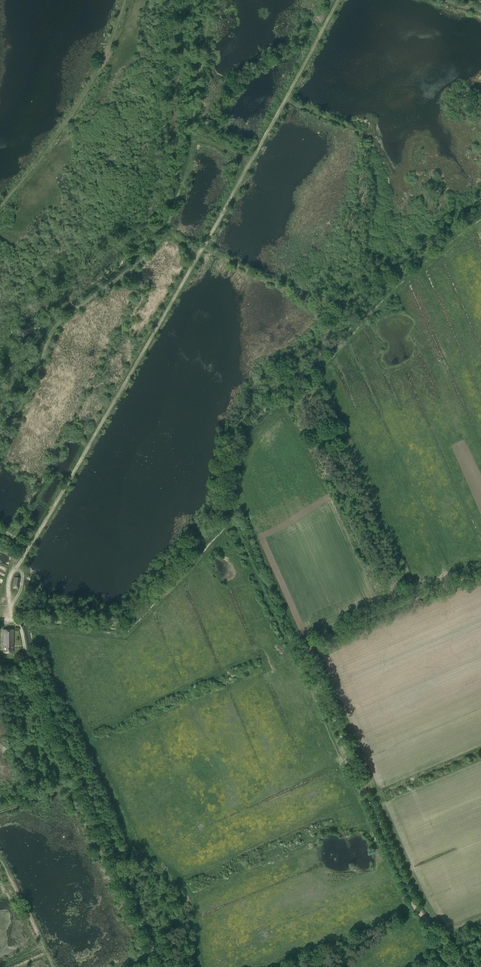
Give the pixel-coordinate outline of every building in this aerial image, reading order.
[(13,644),(13,629),(3,629),(3,644),(4,644),(4,652),(7,652),(13,652),(13,644)]
